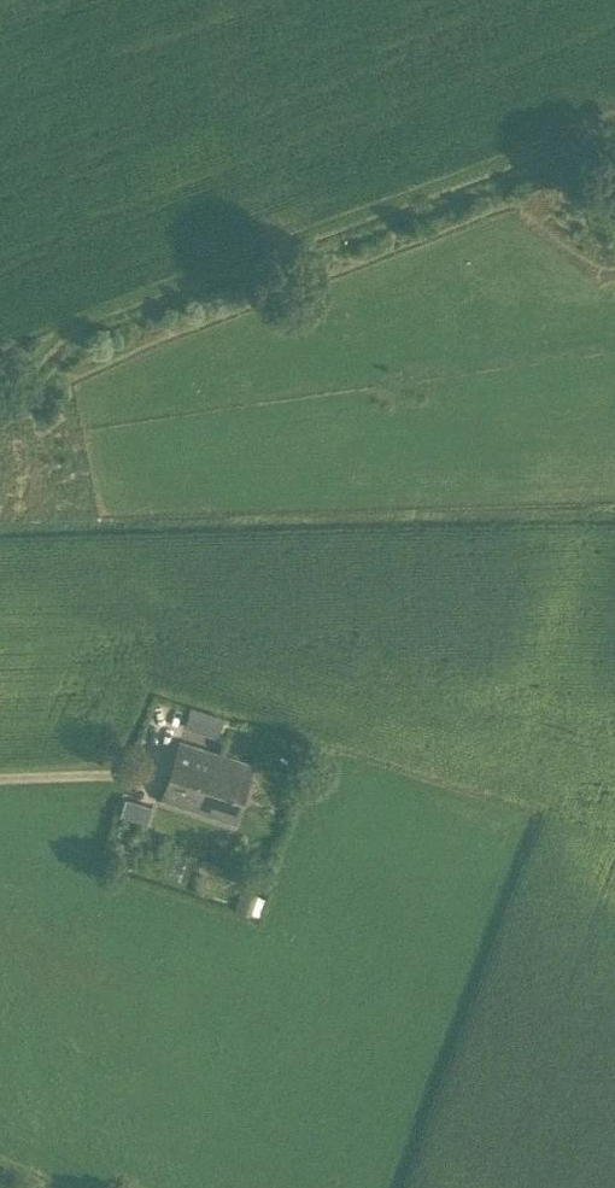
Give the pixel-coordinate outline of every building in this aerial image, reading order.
[(184,726),(217,736),(224,716),(191,706),(184,726)] [(202,766),(208,749),(180,740),(161,798),(188,806),(194,789),(202,792),(207,776),(199,773),(202,766)] [(194,789),(188,806),(235,822),(254,764),(208,749),(202,766),(199,773),(207,776),(202,792),(194,789)] [(125,793),(119,810),(145,820),(152,803),(125,793)]
